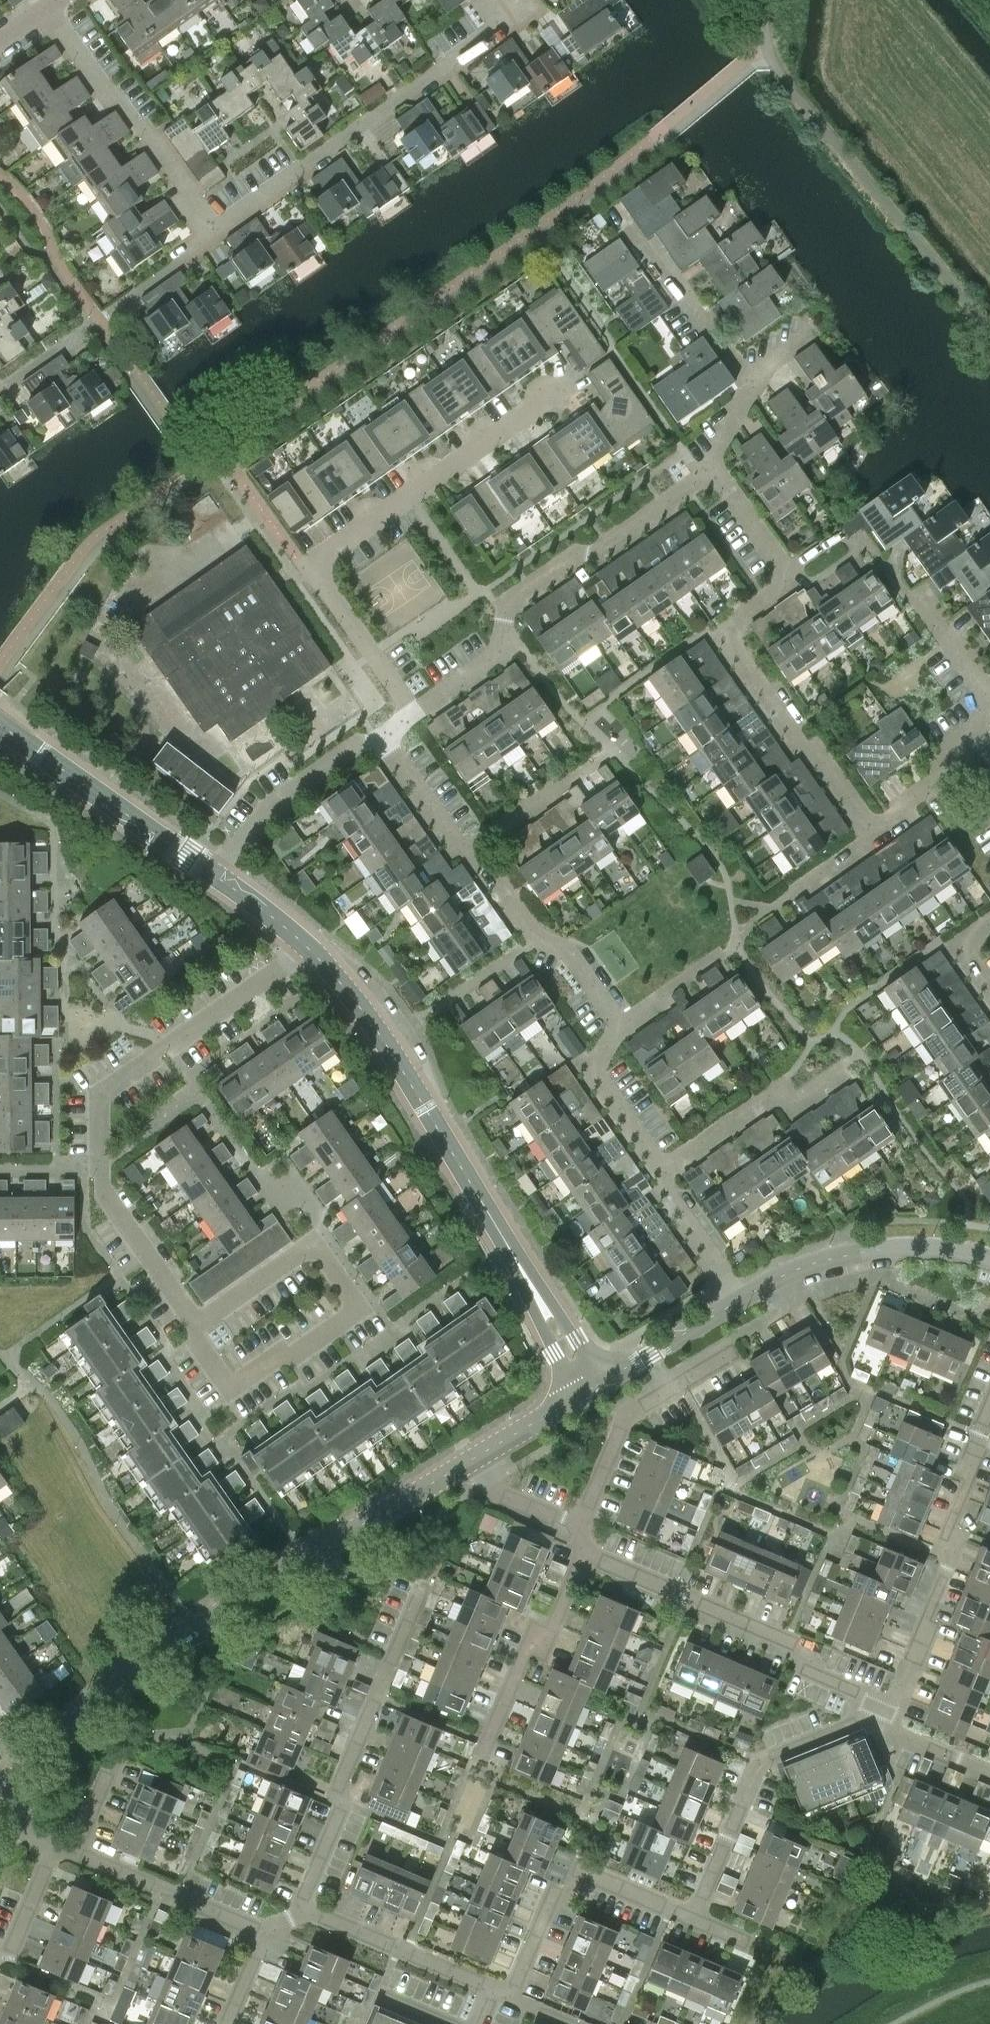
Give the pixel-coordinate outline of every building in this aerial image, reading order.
[(156,43),(126,0),(111,0),(125,20),(114,28),(140,66),(162,51),(156,43)] [(156,43),(177,28),(157,0),(154,0),(146,6),(142,0),(126,0),(156,43)] [(197,14),(188,0),(157,0),(177,28),(197,14)] [(197,14),(217,0),(188,0),(197,14)] [(310,21),(323,13),(333,6),(329,0),(295,0),(310,21)] [(367,11),(375,22),(365,29),(381,52),(402,37),(395,26),(405,19),(397,9),(391,0),(384,0),(367,11)] [(397,9),(410,0),(391,0),(397,9)] [(440,3),(447,13),(466,0),(444,0),(440,3)] [(575,2),(575,1),(556,15),(570,34),(560,41),(575,62),(621,29),(607,10),(621,0),(578,0),(575,2)] [(259,1),(254,4),(260,13),(269,7),(265,1),(259,1)] [(330,47),(352,32),(340,16),(330,23),(323,13),(310,21),(299,28),(315,50),(326,42),(330,47)] [(281,27),(276,31),(281,38),(289,33),(285,28),(281,27)] [(381,52),(365,29),(355,36),(352,32),(330,47),(341,64),(352,56),(359,67),(381,52)] [(500,46),(537,99),(570,76),(551,49),(530,65),(511,38),(500,46)] [(1,83),(16,104),(45,83),(38,73),(61,57),(53,45),(1,83)] [(536,99),(537,99),(500,46),(480,60),(492,76),(485,81),(501,104),(527,86),(536,99)] [(240,66),(260,93),(270,86),(291,71),(280,54),(269,62),(262,51),(240,66)] [(404,63),(396,69),(400,76),(401,75),(409,69),(404,63)] [(216,99),(233,121),(254,106),(250,100),(260,93),(240,66),(219,81),(226,92),(216,99)] [(291,71),(270,86),(281,102),(291,95),(298,105),(311,96),(311,97),(322,90),(306,68),(295,76),(291,71)] [(52,93),(45,83),(16,104),(30,124),(83,88),(75,77),(52,93)] [(344,77),(336,82),(344,94),(352,89),(344,77)] [(74,125),(74,124),(67,114),(90,98),(83,88),(30,124),(23,130),(38,151),(47,144),(55,139),(54,138),(74,125)] [(361,97),(366,105),(376,98),(371,91),(361,97)] [(481,94),(475,98),(477,102),(484,111),(490,107),(481,94)] [(298,105),(288,112),(295,122),(284,130),(300,152),(323,136),(315,125),(326,118),(311,97),(311,96),(298,105)] [(427,98),(415,106),(452,158),(485,135),(495,128),(486,115),(476,102),(466,109),(445,124),(427,98)] [(208,154),(209,154),(230,139),(222,128),(233,121),(216,99),(195,114),(202,124),(193,131),(192,131),(196,138),(203,147),(208,154)] [(452,158),(415,106),(396,120),(407,136),(400,141),(417,164),(442,146),(451,159),(452,158)] [(84,117),(74,124),(74,125),(54,138),(55,139),(47,144),(61,165),(122,122),(114,112),(91,128),(84,117)] [(170,142),(190,127),(183,117),(162,131),(170,142)] [(61,165),(59,166),(74,186),(84,179),(113,159),(106,149),(129,132),(122,122),(61,165)] [(190,127),(170,142),(176,151),(196,138),(192,131),(193,131),(190,127)] [(196,138),(176,151),(183,161),(203,147),(196,138)] [(190,171),(211,157),(209,154),(208,154),(203,147),(183,161),(190,171)] [(120,169),(113,159),(84,179),(98,200),(151,163),(143,153),(120,169)] [(218,166),(216,164),(211,157),(190,171),(197,181),(218,166)] [(330,166),(367,218),(409,188),(391,162),(357,186),(353,180),(356,178),(341,158),(330,166)] [(98,200),(112,220),(113,221),(132,207),(133,207),(143,200),(135,190),(158,173),(151,163),(98,200)] [(682,213),(669,195),(685,183),(671,163),(618,200),(646,239),(654,233),(682,213)] [(225,177),(218,166),(197,181),(204,191),(225,177)] [(367,218),(330,166),(310,180),(318,190),(326,185),(330,191),(315,200),(331,223),(357,205),(366,218),(367,218)] [(654,233),(681,272),(698,260),(698,259),(717,246),(717,245),(704,227),(720,216),(706,196),(682,213),(654,233)] [(140,217),(133,207),(132,207),(113,221),(112,220),(103,227),(117,248),(170,211),(162,201),(140,217)] [(177,222),(170,211),(117,248),(110,254),(125,275),(162,249),(154,238),(177,222)] [(245,225),(282,278),(325,247),(307,221),(275,244),(256,218),(245,225)] [(698,260),(724,297),(725,298),(761,272),(748,254),(764,242),(750,222),(717,245),(717,246),(698,259),(698,260)] [(281,278),(282,278),(245,225),(225,239),(237,256),(230,260),(246,283),(272,265),(281,278)] [(615,309),(632,334),(668,309),(619,239),(583,264),(602,292),(620,279),(632,297),(615,309)] [(237,270),(230,260),(215,270),(222,280),(237,270)] [(725,298),(724,297),(717,302),(745,342),(781,316),(768,297),(784,286),(770,266),(761,272),(725,298)] [(160,285),(197,338),(230,315),(211,288),(187,305),(183,300),(186,298),(179,288),(187,282),(180,271),(160,285)] [(1,320),(2,321),(14,312),(14,313),(25,305),(9,283),(0,290),(0,319),(1,320)] [(197,338),(160,285),(140,299),(148,310),(156,304),(160,310),(145,320),(161,343),(175,334),(184,347),(197,338)] [(559,288),(527,310),(552,345),(565,341),(584,369),(605,354),(559,288)] [(558,353),(552,345),(527,310),(515,319),(519,324),(501,336),(524,368),(542,356),(545,361),(558,353)] [(14,313),(14,312),(2,321),(1,320),(0,321),(0,363),(3,367),(36,344),(14,313)] [(481,343),(469,351),(499,394),(511,385),(507,380),(524,368),(501,336),(484,348),(481,343)] [(702,336),(678,353),(686,363),(652,387),(677,423),(735,382),(702,336)] [(433,342),(425,347),(430,354),(437,349),(433,342)] [(814,343),(804,351),(845,409),(865,395),(845,366),(835,373),(814,343)] [(499,394),(469,351),(457,360),(460,365),(443,377),(466,409),(483,397),(487,402),(499,394)] [(845,409),(804,351),(794,358),(814,387),(804,394),(809,401),(817,411),(825,423),(826,422),(832,431),(851,418),(845,409)] [(61,355),(41,369),(78,421),(111,398),(93,372),(69,388),(65,383),(67,381),(60,371),(69,365),(61,355)] [(599,413),(623,447),(655,425),(609,359),(588,373),(607,401),(599,412),(599,413)] [(114,367),(107,372),(113,382),(121,377),(114,367)] [(78,421),(41,369),(22,382),(29,393),(36,389),(40,394),(27,403),(43,426),(57,416),(66,429),(78,421)] [(423,384),(411,392),(440,435),(452,426),(449,421),(466,409),(443,377),(426,388),(423,384)] [(787,388),(777,396),(818,454),(838,439),(832,431),(826,422),(825,423),(817,411),(809,401),(800,407),(787,388)] [(385,417),(385,418),(408,450),(425,438),(429,443),(440,435),(411,392),(399,401),(396,397),(379,409),(385,417)] [(818,454),(777,396),(766,403),(787,432),(777,439),(789,456),(790,456),(798,467),(818,454)] [(585,418),(568,430),(591,463),(608,451),(611,456),(623,447),(599,413),(599,412),(594,404),(581,413),(585,418)] [(22,410),(14,415),(19,422),(26,417),(22,410)] [(391,462),(408,450),(385,418),(368,429),(365,425),(352,433),(382,475),(394,467),(391,462)] [(16,425),(8,431),(22,451),(30,445),(16,425)] [(591,463),(568,430),(550,442),(547,437),(535,445),(565,488),(577,479),(573,475),(591,463)] [(26,458),(22,451),(8,431),(0,437),(0,476),(26,458)] [(370,484),(382,475),(352,433),(340,441),(344,446),(327,458),(350,491),(367,479),(370,484)] [(760,433),(750,440),(790,498),(810,484),(798,467),(790,456),(789,456),(781,462),(760,433)] [(796,507),(790,498),(750,440),(739,448),(760,477),(750,484),(776,521),(796,507)] [(527,459),(509,471),(532,503),(549,491),(553,496),(565,488),(535,445),(523,454),(527,459)] [(267,457),(248,470),(254,478),(273,465),(267,457)] [(306,465),(294,474),(324,516),(336,508),(332,503),(350,491),(327,458),(310,470),(306,465)] [(489,478),(477,486),(507,529),(519,520),(515,515),(532,503),(509,471),(492,483),(489,478)] [(312,524),(324,516),(294,474),(282,482),(286,487),(268,500),(291,532),(309,520),(312,524)] [(922,524),(921,524),(908,506),(924,495),(910,474),(858,511),(886,551),(903,539),(902,538),(922,524)] [(494,537),(507,529),(477,486),(465,495),(468,499),(451,512),(473,545),(491,532),(494,537)] [(902,538),(903,539),(929,577),(946,565),(946,564),(965,551),(965,550),(952,532),(968,521),(954,501),(921,524),(922,524),(902,538)] [(686,511),(678,516),(686,526),(693,521),(686,511)] [(712,587),(707,579),(685,547),(684,548),(678,540),(679,540),(668,523),(660,528),(668,539),(669,547),(662,552),(661,553),(666,561),(667,560),(689,592),(695,600),(712,587)] [(972,602),(973,602),(989,590),(989,533),(965,550),(965,551),(946,564),(946,565),(929,577),(940,591),(957,580),(972,602)] [(650,551),(658,546),(650,535),(643,541),(650,551)] [(678,540),(684,548),(685,547),(707,579),(725,566),(703,535),(692,542),(687,535),(679,540),(678,540)] [(129,627),(165,679),(166,678),(199,725),(198,726),(204,734),(205,733),(204,732),(217,723),(230,743),(231,742),(230,741),(285,703),(285,704),(286,703),(284,699),(298,689),(299,689),(298,688),(329,666),(330,667),(331,666),(309,635),(306,637),(274,591),(274,590),(268,594),(263,587),(267,585),(265,581),(269,578),(246,546),(245,547),(131,628),(130,627),(129,627)] [(644,564),(643,565),(648,573),(649,572),(671,604),(689,592),(667,560),(666,561),(661,553),(662,552),(658,546),(650,551),(651,559),(644,564)] [(632,548),(625,553),(632,564),(640,558),(632,548)] [(615,576),(622,571),(615,560),(607,566),(615,576)] [(848,563),(841,568),(875,616),(893,603),(871,571),(860,579),(848,563)] [(846,589),(835,597),(857,628),(858,628),(875,616),(841,568),(834,573),(846,589)] [(654,616),(671,604),(649,572),(648,573),(639,580),(634,572),(625,578),(631,585),(632,585),(654,616)] [(597,589),(605,583),(597,573),(590,578),(597,589)] [(574,578),(567,583),(574,593),(581,588),(574,578)] [(598,597),(591,602),(613,633),(612,634),(618,642),(636,629),(614,597),(613,598),(608,590),(609,589),(605,583),(597,589),(598,597)] [(636,629),(654,616),(632,585),(631,585),(621,592),(616,584),(609,589),(608,590),(613,598),(614,597),(636,629)] [(806,593),(805,593),(810,600),(820,614),(820,613),(840,641),(841,640),(843,644),(843,645),(845,648),(863,636),(858,628),(857,628),(835,597),(830,600),(826,594),(820,598),(813,587),(806,593)] [(804,605),(810,600),(805,593),(806,593),(803,589),(796,594),(804,605)] [(556,590),(549,595),(556,606),(564,601),(556,590)] [(972,602),(965,607),(989,642),(989,590),(973,602),(972,602)] [(595,646),(612,634),(613,633),(591,602),(580,609),(575,601),(567,607),(572,615),(573,614),(595,646)] [(539,618),(546,613),(539,602),(531,608),(539,618)] [(722,602),(713,609),(718,615),(727,609),(722,602)] [(775,609),(768,614),(775,624),(783,619),(775,609)] [(843,644),(841,640),(840,641),(820,613),(820,614),(810,620),(805,612),(797,618),(825,657),(843,645),(843,644)] [(578,658),(595,646),(573,614),(572,615),(563,622),(557,614),(549,620),(554,627),(555,627),(578,658)] [(775,624),(768,614),(761,619),(768,629),(775,624)] [(807,670),(825,657),(797,618),(790,623),(795,631),(785,638),(807,670)] [(555,627),(554,627),(545,634),(540,626),(532,632),(559,671),(578,658),(555,627)] [(913,631),(904,637),(910,647),(913,645),(917,642),(920,640),(920,639),(913,631)] [(807,670),(785,638),(775,645),(769,637),(761,643),(789,682),(807,670)] [(98,648),(85,641),(79,653),(92,660),(98,648)] [(706,665),(716,658),(711,650),(700,658),(706,665)] [(648,678),(661,697),(692,675),(692,674),(685,664),(693,659),(687,651),(648,678)] [(878,658),(869,664),(875,672),(875,673),(883,667),(884,667),(883,666),(878,658)] [(661,697),(673,715),(705,693),(704,692),(697,682),(705,677),(699,668),(692,674),(692,675),(661,697)] [(718,683),(729,675),(723,668),(713,675),(718,683)] [(504,672),(497,677),(504,688),(512,683),(504,672)] [(504,688),(497,677),(490,682),(497,693),(504,688)] [(524,694),(514,701),(536,733),(555,720),(527,680),(519,686),(524,694)] [(673,715),(686,732),(717,710),(716,709),(710,700),(718,694),(712,686),(704,692),(705,693),(673,715)] [(730,700),(741,693),(736,686),(725,693),(730,700)] [(824,693),(816,699),(820,705),(828,700),(824,693)] [(469,697),(462,702),(469,712),(477,707),(469,697)] [(519,745),(536,733),(514,701),(504,708),(498,701),(491,706),(519,745)] [(469,712),(462,702),(455,707),(462,718),(469,712)] [(743,718),(753,711),(748,703),(738,711),(743,718)] [(686,732),(698,750),(730,728),(729,727),(722,718),(730,712),(724,704),(716,709),(717,710),(686,732)] [(501,758),(519,745),(491,706),(484,711),(489,719),(479,726),(501,758)] [(928,746),(900,706),(876,723),(881,730),(846,754),(869,787),(928,746)] [(755,736),(766,728),(761,721),(750,728),(755,736)] [(426,727),(434,738),(441,732),(434,722),(426,727)] [(698,750),(710,768),(742,746),(741,745),(735,735),(742,730),(737,722),(729,727),(730,728),(698,750)] [(483,770),(501,758),(479,726),(469,733),(463,725),(456,731),(483,770)] [(483,770),(456,731),(448,736),(454,744),(443,751),(465,783),(483,770)] [(650,731),(644,736),(647,740),(652,735),(650,731)] [(749,739),(741,745),(742,746),(710,768),(723,785),(755,764),(754,763),(747,753),(755,748),(749,739)] [(768,754),(778,746),(773,739),(763,746),(768,754)] [(218,815),(227,804),(234,794),(174,748),(167,743),(151,763),(218,815)] [(775,764),(780,771),(782,770),(791,764),(786,756),(775,764)] [(736,804),(744,799),(743,798),(767,781),(766,780),(760,771),(767,766),(762,757),(754,763),(755,764),(723,785),(736,804)] [(609,787),(598,794),(621,826),(639,813),(605,765),(597,770),(609,787)] [(543,768),(537,771),(542,777),(547,774),(543,768)] [(806,769),(796,777),(801,784),(811,777),(806,769)] [(743,798),(744,799),(756,815),(787,793),(787,792),(780,783),(788,778),(782,770),(780,771),(766,780),(767,781),(743,798)] [(360,776),(321,803),(334,822),(366,800),(365,799),(368,797),(365,792),(366,790),(366,789),(366,787),(366,785),(366,784),(360,776)] [(390,783),(385,776),(374,783),(379,791),(390,783)] [(579,807),(589,820),(590,819),(603,838),(604,838),(621,826),(598,794),(588,802),(576,785),(568,791),(572,796),(580,806),(579,807)] [(794,787),(787,792),(787,793),(756,815),(768,833),(800,811),(799,810),(807,805),(807,806),(813,802),(808,794),(800,795),(794,787)] [(813,802),(824,794),(819,787),(808,794),(813,802)] [(402,801),(397,793),(386,801),(392,808),(402,801)] [(366,800),(334,822),(346,840),(378,818),(377,817),(381,814),(378,810),(379,808),(379,806),(379,804),(378,802),(379,802),(373,794),(368,797),(365,799),(366,800)] [(573,811),(579,807),(580,806),(572,796),(565,801),(573,811)] [(768,833),(780,851),(812,829),(811,828),(805,818),(812,813),(807,806),(807,805),(799,810),(800,811),(768,833)] [(836,812),(831,805),(820,812),(826,819),(836,812)] [(391,835),(390,834),(383,825),(391,820),(385,811),(381,814),(377,817),(378,818),(346,840),(359,857),(391,835)] [(415,818),(409,811),(399,818),(404,826),(415,818)] [(545,815),(537,820),(545,831),(552,826),(545,815)] [(937,825),(930,815),(922,820),(930,830),(937,825)] [(613,850),(604,838),(603,838),(590,819),(589,820),(579,827),(574,819),(566,824),(594,864),(613,850)] [(545,831),(537,820),(530,826),(538,836),(545,831)] [(819,822),(811,828),(812,829),(780,851),(793,869),(825,847),(817,836),(825,831),(819,822)] [(843,822),(833,830),(838,837),(849,830),(843,822)] [(577,876),(594,864),(566,824),(559,830),(564,837),(554,844),(577,876)] [(919,838),(912,827),(905,832),(912,843),(919,838)] [(391,835),(359,857),(371,875),(403,853),(402,852),(396,843),(403,837),(398,829),(390,834),(391,835)] [(411,836),(416,843),(427,836),(422,829),(411,836)] [(279,835),(271,845),(281,859),(291,852),(279,835)] [(923,844),(928,852),(929,851),(951,883),(969,870),(947,838),(936,846),(931,838),(923,844)] [(502,846),(509,856),(517,851),(509,840),(502,846)] [(916,908),(933,895),(911,864),(910,864),(905,857),(906,856),(894,840),(887,845),(894,855),(895,863),(887,869),(893,877),(894,876),(916,908)] [(47,863),(47,852),(29,853),(29,843),(0,843),(0,864),(47,863)] [(559,888),(577,876),(554,844),(544,852),(539,844),(531,849),(559,888)] [(440,854),(434,846),(424,854),(429,861),(440,854)] [(403,853),(371,875),(384,893),(416,871),(415,870),(408,860),(416,855),(410,847),(402,852),(403,853)] [(541,901),(559,888),(531,849),(524,854),(529,862),(518,870),(541,901)] [(933,895),(951,883),(929,851),(928,852),(919,859),(913,851),(906,856),(905,857),(910,864),(911,864),(933,895)] [(884,863),(877,852),(869,857),(877,868),(884,863)] [(291,854),(284,859),(289,866),(294,862),(295,859),(291,854)] [(699,886),(715,874),(701,854),(685,866),(699,886)] [(29,883),(29,874),(47,874),(47,863),(0,864),(0,883),(29,883)] [(416,871),(384,893),(397,911),(407,905),(406,904),(428,888),(427,888),(441,878),(436,872),(428,873),(423,864),(415,870),(416,871)] [(445,876),(452,871),(447,864),(436,872),(441,878),(445,876)] [(866,875),(859,864),(852,870),(859,880),(866,875)] [(303,870),(294,877),(299,885),(309,878),(303,870)] [(474,883),(469,875),(459,883),(464,890),(474,883)] [(450,899),(449,898),(443,889),(451,884),(445,876),(441,878),(427,888),(428,888),(406,904),(407,905),(418,921),(450,899)] [(898,920),(916,908),(894,876),(893,877),(883,883),(878,876),(869,882),(875,889),(876,889),(898,920)] [(834,882),(841,893),(849,887),(841,877),(834,882)] [(0,883),(0,902),(47,902),(47,891),(29,891),(29,883),(0,883)] [(880,933),(898,920),(876,889),(875,889),(866,896),(860,888),(852,894),(857,902),(858,901),(880,933)] [(831,900),(823,889),(816,895),(823,905),(831,900)] [(418,921),(431,939),(463,917),(462,916),(455,907),(463,901),(457,893),(449,898),(450,899),(418,921)] [(487,900),(482,893),(471,900),(476,908),(487,900)] [(835,906),(834,906),(840,914),(841,913),(862,945),(880,933),(858,901),(857,902),(852,894),(835,906)] [(818,957),(835,945),(836,945),(817,918),(818,918),(803,896),(795,902),(807,918),(796,926),(818,957)] [(69,942),(75,950),(125,916),(113,899),(79,923),(84,931),(69,942)] [(30,921),(29,913),(47,913),(47,902),(0,902),(0,921),(30,921)] [(431,939),(443,957),(475,935),(474,934),(482,928),(483,929),(489,925),(483,918),(475,919),(470,911),(462,916),(463,917),(431,939)] [(499,918),(494,911),(483,918),(489,925),(489,926),(499,918)] [(836,945),(835,945),(844,958),(862,945),(841,913),(840,914),(830,921),(825,913),(818,918),(817,918),(836,945)] [(353,914),(344,921),(345,922),(353,933),(357,939),(365,933),(366,932),(353,914)] [(136,931),(125,916),(75,950),(82,959),(96,949),(101,956),(136,931)] [(766,922),(800,970),(818,957),(796,926),(785,933),(774,917),(766,922)] [(0,921),(0,940),(48,940),(48,929),(30,929),(30,921),(0,921)] [(782,983),(800,970),(766,922),(760,927),(771,943),(760,951),(782,983)] [(475,935),(443,957),(456,974),(456,975),(459,973),(460,972),(472,964),(488,953),(501,943),(496,936),(488,937),(483,929),(482,928),(474,934),(475,935)] [(512,936),(507,930),(506,928),(496,936),(501,943),(512,936)] [(97,982),(147,947),(136,931),(101,956),(106,963),(91,973),(97,982)] [(200,935),(191,941),(198,951),(207,945),(200,935)] [(30,959),(30,958),(30,951),(48,951),(48,940),(0,940),(0,959),(30,959)] [(387,944),(378,951),(383,959),(392,952),(387,944)] [(158,963),(147,947),(97,982),(104,990),(118,980),(123,987),(158,963)] [(58,978),(58,968),(40,968),(39,958),(30,958),(30,959),(0,959),(0,979),(58,978)] [(525,981),(514,989),(536,1020),(555,1007),(521,959),(513,965),(525,981)] [(942,976),(952,969),(947,961),(936,969),(942,976)] [(883,989),(896,1008),(928,986),(927,985),(921,975),(929,970),(923,962),(883,989)] [(158,963),(123,987),(128,994),(113,1004),(120,1014),(169,979),(158,963)] [(715,966),(708,971),(741,1020),(760,1007),(738,975),(726,983),(715,966)] [(712,993),(701,1000),(724,1032),(741,1020),(708,971),(700,976),(712,993)] [(399,981),(402,985),(412,978),(409,973),(399,981)] [(858,977),(849,983),(853,989),(861,982),(858,977)] [(40,998),(40,989),(58,989),(58,978),(0,979),(0,998),(40,998)] [(485,984),(519,1033),(536,1020),(514,989),(504,996),(492,979),(485,984)] [(896,1008),(909,1025),(941,1003),(940,1002),(933,993),(941,988),(935,979),(927,985),(928,986),(896,1008)] [(960,979),(949,987),(954,994),(965,986),(960,979)] [(489,1006),(479,1013),(501,1045),(519,1033),(485,984),(478,989),(489,1006)] [(671,997),(690,1023),(691,1023),(706,1044),(707,1044),(724,1032),(701,1000),(691,1008),(679,991),(671,997)] [(412,999),(412,1000),(415,1004),(419,1001),(424,998),(426,997),(422,992),(412,999)] [(909,1025),(921,1043),(953,1021),(952,1020),(946,1011),(953,1005),(948,997),(940,1002),(941,1003),(909,1025)] [(972,997),(961,1004),(966,1012),(977,1004),(972,997)] [(58,1017),(58,1006),(40,1007),(40,998),(0,998),(0,1017),(58,1017)] [(296,1030),(320,1065),(336,1053),(302,1004),(292,1011),(302,1025),(296,1030)] [(483,1058),(501,1045),(479,1013),(468,1021),(457,1004),(449,1010),(483,1058)] [(662,1019),(669,1029),(676,1024),(669,1014),(662,1019)] [(989,1022),(984,1014),(974,1022),(979,1029),(989,1022)] [(921,1043),(934,1061),(965,1039),(965,1038),(958,1028),(966,1023),(960,1015),(952,1020),(953,1021),(921,1043)] [(30,1036),(30,1037),(40,1037),(40,1028),(58,1028),(58,1017),(0,1017),(0,1037),(30,1036)] [(662,1034),(669,1029),(662,1019),(654,1024),(662,1034)] [(289,1035),(282,1025),(278,1020),(270,1027),(304,1076),(320,1065),(296,1030),(289,1035)] [(689,1036),(679,1043),(701,1074),(719,1061),(707,1044),(706,1044),(691,1023),(690,1023),(683,1028),(689,1036)] [(304,1076),(270,1027),(261,1033),(271,1047),(264,1052),(288,1087),(304,1076)] [(934,1061),(945,1078),(946,1078),(978,1056),(970,1046),(978,1041),(972,1032),(965,1038),(965,1039),(934,1061)] [(49,1055),(49,1045),(31,1045),(30,1037),(30,1036),(0,1037),(0,1056),(49,1055)] [(641,1049),(633,1038),(626,1044),(633,1054),(641,1049)] [(578,1041),(567,1049),(573,1058),(579,1054),(584,1051),(585,1051),(580,1044),(578,1041)] [(781,1041),(777,1044),(781,1050),(785,1047),(781,1041)] [(663,1042),(656,1047),(683,1087),(701,1074),(679,1043),(668,1050),(663,1042)] [(288,1087),(264,1052),(257,1057),(247,1043),(238,1049),(272,1098),(288,1087)] [(641,1049),(633,1054),(643,1068),(645,1071),(653,1083),(663,1098),(669,1106),(688,1093),(683,1087),(656,1047),(645,1055),(641,1049)] [(272,1098),(238,1049),(229,1055),(240,1069),(233,1074),(257,1109),(272,1098)] [(895,1049),(886,1056),(887,1058),(890,1062),(900,1055),(895,1049)] [(30,1074),(30,1066),(49,1066),(49,1055),(0,1056),(0,1074),(30,1074)] [(766,1055),(758,1060),(763,1068),(771,1063),(766,1055)] [(937,1083),(951,1102),(983,1080),(982,1079),(975,1069),(983,1064),(978,1056),(946,1078),(945,1078),(937,1083)] [(257,1109),(233,1074),(226,1079),(215,1064),(206,1071),(240,1120),(257,1109)] [(49,1094),(49,1083),(30,1083),(30,1074),(0,1074),(0,1094),(49,1094)] [(963,1120),(989,1101),(989,1074),(982,1079),(983,1080),(951,1102),(963,1120)] [(509,1104),(522,1122),(554,1100),(553,1099),(547,1090),(554,1084),(548,1076),(509,1104)] [(578,1083),(573,1076),(562,1083),(567,1091),(578,1083)] [(855,1098),(862,1093),(855,1082),(847,1087),(855,1098)] [(522,1122),(534,1140),(566,1118),(565,1117),(573,1111),(574,1112),(590,1101),(585,1093),(575,1101),(567,1102),(561,1094),(553,1099),(554,1100),(522,1122)] [(30,1113),(30,1105),(49,1105),(49,1094),(0,1094),(0,1113),(30,1113)] [(984,1132),(983,1132),(989,1127),(989,1101),(963,1120),(976,1138),(984,1132)] [(819,1107),(827,1118),(834,1113),(826,1102),(819,1107)] [(856,1106),(848,1111),(876,1150),(894,1137),(872,1106),(861,1114),(856,1106)] [(827,1118),(819,1107),(812,1112),(819,1123),(827,1118)] [(316,1108),(308,1113),(313,1121),(321,1115),(316,1108)] [(295,1163),(343,1129),(330,1111),(299,1133),(307,1144),(290,1156),(295,1163)] [(534,1140),(547,1157),(578,1135),(578,1134),(581,1132),(578,1128),(579,1126),(580,1124),(579,1122),(578,1120),(579,1120),(574,1112),(573,1111),(565,1117),(566,1118),(534,1140)] [(603,1118),(598,1111),(587,1119),(592,1126),(603,1118)] [(876,1150),(848,1111),(841,1116),(846,1124),(836,1131),(858,1163),(876,1150)] [(49,1132),(49,1121),(30,1122),(30,1113),(0,1113),(0,1132),(49,1132)] [(154,1148),(166,1166),(197,1144),(190,1134),(208,1122),(202,1114),(154,1148)] [(771,1130),(779,1124),(772,1114),(764,1119),(771,1130)] [(789,1138),(792,1142),(798,1138),(790,1127),(784,1132),(787,1136),(788,1138),(789,1138)] [(356,1147),(343,1129),(295,1163),(300,1170),(317,1158),(324,1169),(356,1147)] [(547,1157),(559,1175),(591,1153),(590,1152),(584,1143),(591,1137),(586,1129),(581,1132),(578,1134),(578,1135),(547,1157)] [(615,1136),(610,1129),(599,1136),(604,1144),(615,1136)] [(820,1131),(813,1136),(841,1175),(858,1163),(836,1131),(826,1138),(820,1131)] [(49,1132),(0,1132),(0,1153),(31,1152),(31,1143),(49,1143),(49,1132)] [(736,1139),(744,1149),(751,1144),(743,1134),(736,1139)] [(793,1182),(809,1170),(810,1170),(800,1156),(801,1156),(792,1142),(789,1138),(788,1138),(787,1136),(782,1139),(780,1136),(776,1136),(773,1138),(773,1137),(765,1143),(793,1182)] [(811,1149),(801,1156),(800,1156),(810,1170),(809,1170),(822,1188),(841,1175),(813,1136),(805,1141),(811,1149)] [(744,1149),(736,1139),(729,1144),(736,1154),(744,1149)] [(197,1144),(166,1166),(179,1184),(227,1150),(222,1143),(205,1155),(197,1144)] [(793,1182),(765,1143),(758,1148),(763,1156),(753,1163),(775,1194),(793,1182)] [(559,1175),(572,1193),(603,1171),(603,1170),(610,1164),(611,1165),(628,1154),(622,1146),(612,1154),(604,1155),(598,1147),(590,1152),(591,1153),(559,1175)] [(356,1147),(324,1169),(331,1179),(315,1191),(320,1198),(368,1164),(356,1147)] [(179,1184),(191,1201),(223,1179),(216,1169),(232,1157),(227,1150),(179,1184)] [(708,1159),(701,1164),(708,1174),(715,1169),(708,1159)] [(738,1162),(730,1168),(757,1207),(775,1194),(753,1163),(743,1170),(738,1162)] [(368,1164),(320,1198),(325,1205),(342,1194),(348,1203),(349,1204),(373,1188),(373,1189),(381,1183),(368,1164)] [(603,1171),(572,1193),(584,1211),(616,1188),(615,1188),(609,1178),(616,1173),(611,1165),(610,1164),(603,1170),(603,1171)] [(640,1172),(635,1164),(624,1172),(629,1179),(640,1172)] [(721,1232),(740,1219),(718,1188),(708,1174),(701,1164),(693,1169),(701,1179),(702,1187),(694,1193),(721,1232)] [(718,1188),(740,1219),(757,1207),(730,1168),(723,1173),(728,1181),(718,1188)] [(983,1175),(975,1180),(980,1187),(988,1182),(983,1175)] [(223,1179),(191,1201),(204,1219),(252,1185),(247,1178),(231,1190),(223,1179)] [(16,1241),(16,1198),(7,1198),(7,1180),(0,1180),(0,1241),(16,1241)] [(16,1198),(16,1241),(35,1240),(35,1180),(24,1180),(24,1198),(16,1198)] [(35,1240),(55,1240),(54,1198),(46,1198),(46,1180),(35,1180),(35,1240)] [(63,1198),(54,1198),(55,1240),(75,1240),(74,1180),(63,1180),(63,1198)] [(585,1211),(575,1218),(581,1226),(587,1234),(588,1233),(596,1228),(597,1228),(628,1206),(641,1196),(636,1189),(629,1191),(623,1183),(623,1182),(615,1188),(616,1188),(584,1211),(585,1211)] [(652,1189),(647,1182),(636,1189),(641,1196),(652,1189)] [(143,1183),(136,1188),(140,1193),(146,1189),(143,1183)] [(204,1219),(216,1237),(248,1214),(241,1204),(257,1193),(252,1185),(204,1219)] [(349,1204),(348,1203),(341,1209),(348,1220),(332,1232),(337,1239),(385,1205),(373,1189),(373,1188),(349,1204)] [(933,1191),(923,1197),(929,1207),(931,1206),(939,1201),(933,1191)] [(150,1194),(144,1199),(148,1204),(154,1200),(150,1194)] [(157,1201),(149,1206),(153,1212),(161,1206),(157,1201)] [(366,1245),(398,1223),(385,1205),(337,1239),(342,1246),(359,1235),(366,1245)] [(588,1233),(601,1252),(633,1229),(632,1229),(640,1223),(641,1224),(657,1213),(652,1205),(641,1213),(633,1214),(628,1206),(597,1228),(596,1228),(588,1233)] [(257,1235),(267,1229),(277,1221),(272,1213),(255,1225),(248,1214),(216,1237),(229,1255),(238,1249),(248,1242),(257,1235)] [(291,1241),(277,1221),(267,1229),(281,1248),(291,1241)] [(362,1274),(410,1241),(398,1223),(366,1245),(373,1256),(357,1267),(362,1274)] [(601,1252),(614,1269),(645,1247),(645,1246),(652,1241),(653,1242),(669,1230),(664,1223),(653,1231),(646,1231),(641,1224),(640,1223),(632,1229),(633,1229),(601,1252)] [(281,1248),(267,1229),(257,1235),(271,1255),(281,1248)] [(271,1255),(257,1235),(248,1242),(262,1262),(271,1255)] [(754,1240),(743,1247),(749,1257),(760,1250),(754,1240)] [(390,1281),(422,1258),(410,1241),(362,1274),(367,1282),(383,1270),(390,1281)] [(614,1269),(626,1287),(658,1265),(657,1264),(665,1259),(665,1260),(682,1248),(677,1241),(666,1248),(658,1249),(653,1242),(652,1241),(645,1246),(645,1247),(614,1269)] [(262,1262),(248,1242),(238,1249),(252,1269),(262,1262)] [(238,1249),(229,1255),(228,1256),(242,1276),(252,1269),(238,1249)] [(242,1276),(228,1256),(219,1263),(233,1282),(242,1276)] [(194,1258),(189,1262),(194,1270),(200,1266),(194,1258)] [(422,1258),(390,1281),(398,1291),(381,1303),(387,1311),(435,1277),(422,1258)] [(684,1273),(694,1266),(689,1258),(678,1266),(684,1273)] [(671,1267),(665,1260),(665,1259),(657,1264),(658,1265),(626,1287),(639,1305),(653,1295),(663,1309),(688,1291),(678,1277),(670,1282),(663,1272),(671,1267)] [(233,1282),(219,1263),(209,1269),(223,1289),(233,1282)] [(223,1289),(209,1269),(199,1276),(213,1296),(223,1289)] [(586,1275),(577,1281),(583,1289),(592,1283),(586,1275)] [(213,1296),(199,1276),(189,1284),(203,1303),(213,1296)] [(595,1285),(586,1291),(590,1297),(598,1291),(595,1285)] [(381,1390),(375,1394),(374,1394),(393,1421),(392,1422),(398,1430),(455,1389),(450,1381),(505,1343),(489,1320),(497,1314),(485,1297),(476,1303),(479,1309),(473,1313),(458,1292),(444,1302),(459,1324),(445,1333),(430,1311),(416,1321),(431,1343),(424,1348),(429,1356),(424,1360),(408,1338),(394,1348),(409,1370),(395,1380),(380,1358),(366,1368),(381,1390)] [(163,1429),(163,1430),(171,1424),(166,1417),(187,1402),(177,1387),(156,1402),(151,1396),(147,1389),(168,1374),(158,1360),(136,1375),(132,1370),(140,1364),(135,1356),(157,1341),(147,1327),(125,1342),(116,1329),(137,1314),(127,1299),(106,1314),(101,1308),(107,1304),(100,1295),(84,1306),(90,1314),(66,1331),(104,1386),(97,1392),(135,1447),(136,1448),(163,1429)] [(865,1343),(888,1353),(904,1315),(881,1305),(865,1343)] [(888,1353),(910,1362),(926,1325),(904,1315),(888,1353)] [(818,1322),(809,1327),(821,1348),(830,1343),(818,1322)] [(948,1334),(926,1325),(910,1362),(932,1372),(948,1334)] [(793,1336),(815,1372),(830,1363),(809,1327),(793,1336)] [(971,1344),(948,1334),(932,1372),(955,1381),(971,1344)] [(815,1372),(793,1336),(779,1345),(800,1381),(815,1372)] [(800,1381),(779,1345),(765,1354),(786,1390),(800,1381)] [(786,1390),(765,1354),(749,1363),(757,1376),(758,1375),(772,1398),(786,1390)] [(50,1364),(42,1370),(48,1379),(56,1373),(59,1371),(52,1363),(50,1364)] [(854,1368),(851,1376),(866,1383),(869,1375),(854,1368)] [(374,1394),(375,1394),(370,1386),(362,1391),(347,1369),(333,1379),(348,1401),(335,1410),(320,1389),(305,1399),(321,1420),(315,1424),(309,1416),(302,1422),(287,1400),(272,1410),(287,1432),(274,1441),(259,1420),(245,1430),(260,1451),(253,1456),(250,1450),(240,1457),(252,1473),(260,1467),(277,1491),(332,1452),(337,1460),(392,1422),(393,1421),(374,1394)] [(758,1375),(757,1376),(743,1384),(765,1420),(780,1411),(772,1398),(758,1375)] [(880,1389),(896,1396),(899,1387),(884,1381),(880,1389)] [(765,1420),(743,1384),(729,1392),(750,1428),(765,1420)] [(829,1395),(833,1403),(847,1394),(843,1387),(829,1395)] [(899,1387),(896,1396),(911,1402),(915,1394),(899,1387)] [(729,1392),(714,1401),(736,1437),(750,1428),(729,1392)] [(833,1403),(829,1395),(814,1404),(819,1412),(833,1403)] [(941,1415),(941,1414),(945,1406),(929,1400),(926,1408),(941,1415)] [(736,1437),(714,1401),(699,1410),(721,1446),(736,1437)] [(814,1404),(800,1413),(805,1420),(819,1412),(814,1404)] [(5,1438),(25,1423),(14,1407),(0,1417),(0,1431),(5,1438)] [(870,1409),(863,1424),(871,1428),(878,1412),(870,1409)] [(805,1420),(800,1413),(786,1422),(790,1429),(805,1420)] [(136,1448),(135,1447),(127,1452),(168,1510),(175,1504),(214,1559),(238,1542),(244,1551),(260,1540),(253,1530),(248,1534),(243,1527),(265,1512),(255,1498),(233,1513),(224,1500),(245,1485),(235,1470),(214,1485),(209,1478),(201,1484),(197,1478),(218,1463),(208,1449),(187,1464),(177,1450),(199,1435),(189,1420),(167,1436),(163,1430),(163,1429),(136,1448)] [(896,1438),(935,1455),(942,1438),(903,1422),(896,1438)] [(865,1443),(871,1428),(863,1424),(857,1439),(865,1443)] [(779,1443),(783,1451),(798,1442),(793,1434),(779,1443)] [(928,1470),(929,1469),(935,1455),(896,1438),(889,1454),(903,1460),(904,1459),(928,1470)] [(651,1440),(642,1460),(680,1477),(689,1456),(651,1440)] [(779,1443),(764,1452),(769,1459),(783,1451),(779,1443)] [(870,1445),(864,1461),(872,1464),(878,1449),(870,1445)] [(764,1452),(750,1460),(754,1468),(769,1459),(764,1452)] [(897,1475),(936,1491),(943,1475),(929,1469),(928,1470),(904,1459),(903,1460),(897,1475)] [(680,1477),(642,1460),(633,1480),(672,1497),(680,1477)] [(740,1476),(754,1468),(750,1460),(736,1469),(740,1476)] [(865,1480),(872,1464),(864,1461),(857,1476),(865,1480)] [(714,1467),(708,1482),(716,1485),(723,1470),(714,1467)] [(890,1490),(929,1507),(936,1491),(897,1475),(890,1490)] [(859,1495),(865,1480),(857,1476),(851,1492),(859,1495)] [(663,1517),(672,1497),(633,1480),(625,1500),(663,1517)] [(884,1506),(922,1522),(929,1507),(890,1490),(884,1506)] [(697,1508),(705,1511),(712,1496),(703,1492),(697,1508)] [(852,1510),(859,1495),(851,1492),(844,1507),(852,1510)] [(663,1517),(625,1500),(616,1521),(655,1537),(663,1517)] [(736,1509),(752,1516),(755,1507),(740,1501),(736,1509)] [(984,1505),(977,1522),(989,1527),(989,1508),(984,1505)] [(922,1522),(884,1506),(877,1522),(915,1539),(922,1522)] [(755,1507),(752,1516),(767,1522),(770,1514),(755,1507)] [(699,1526),(705,1511),(697,1508),(690,1523),(699,1526)] [(776,1526),(791,1532),(795,1524),(779,1518),(776,1526)] [(795,1524),(791,1532),(807,1539),(810,1530),(795,1524)] [(725,1579),(741,1541),(720,1532),(704,1571),(725,1579)] [(503,1549),(541,1566),(548,1549),(510,1533),(503,1549)] [(686,1533),(680,1548),(688,1552),(694,1536),(686,1533)] [(851,1534),(845,1550),(853,1553),(859,1538),(851,1534)] [(741,1541),(725,1579),(744,1588),(761,1549),(741,1541)] [(989,1569),(989,1549),(983,1546),(976,1562),(989,1569)] [(884,1547),(877,1564),(916,1580),(923,1564),(884,1547)] [(541,1566),(503,1549),(496,1565),(535,1581),(541,1566)] [(744,1588),(764,1596),(781,1558),(761,1549),(744,1588)] [(846,1569),(853,1553),(845,1550),(838,1565),(846,1569)] [(781,1558),(764,1596),(785,1605),(801,1566),(781,1558)] [(552,1560),(549,1568),(564,1575),(567,1566),(552,1560)] [(824,1560),(817,1575),(826,1579),(832,1563),(824,1560)] [(976,1562),(969,1578),(989,1587),(989,1569),(976,1562)] [(909,1597),(916,1580),(877,1564),(871,1578),(871,1579),(896,1590),(895,1591),(909,1597)] [(535,1581),(496,1565),(490,1580),(528,1597),(535,1581)] [(811,1571),(801,1566),(790,1594),(800,1598),(811,1572),(811,1571)] [(564,1575),(549,1568),(545,1577),(560,1583),(564,1575)] [(889,1606),(895,1591),(896,1590),(871,1579),(871,1578),(858,1573),(851,1589),(889,1606)] [(819,1594),(826,1579),(817,1575),(811,1591),(819,1594)] [(438,1577),(431,1592),(439,1595),(446,1580),(438,1577)] [(969,1578),(963,1594),(989,1605),(989,1587),(969,1578)] [(528,1597),(490,1580),(483,1595),(508,1606),(507,1607),(521,1613),(528,1597)] [(483,1595),(470,1589),(463,1605),(501,1622),(507,1607),(508,1606),(483,1595)] [(844,1605),(883,1621),(889,1606),(851,1589),(844,1605)] [(539,1591),(535,1599),(550,1606),(554,1598),(539,1591)] [(804,1606),(813,1610),(819,1594),(811,1591),(804,1606)] [(433,1611),(439,1595),(431,1592),(425,1607),(433,1611)] [(989,1623),(989,1605),(963,1594),(956,1609),(989,1623)] [(592,1616),(630,1632),(639,1611),(600,1595),(592,1616)] [(550,1606),(535,1599),(532,1608),(547,1614),(550,1606)] [(501,1622),(463,1605),(456,1621),(495,1637),(501,1622)] [(876,1636),(883,1621),(844,1605),(837,1620),(876,1636)] [(806,1625),(813,1610),(804,1606),(798,1621),(806,1625)] [(426,1626),(433,1611),(425,1607),(418,1623),(426,1626)] [(30,1610),(22,1615),(27,1622),(35,1617),(35,1616),(31,1609),(30,1610)] [(989,1640),(989,1637),(989,1623),(956,1609),(949,1625),(963,1631),(963,1630),(988,1641),(989,1640)] [(0,1630),(8,1624),(0,1613),(0,1629),(0,1630)] [(630,1632),(592,1616),(583,1636),(622,1652),(630,1632)] [(876,1636),(837,1620),(831,1636),(834,1638),(846,1643),(869,1653),(876,1636)] [(495,1637),(456,1621),(450,1636),(488,1653),(495,1637)] [(673,1625),(664,1622),(658,1637),(666,1641),(673,1625)] [(420,1642),(426,1626),(418,1623),(411,1638),(420,1642)] [(11,1645),(0,1630),(0,1629),(0,1652),(11,1645)] [(989,1660),(989,1640),(988,1641),(963,1630),(963,1631),(957,1646),(989,1660)] [(316,1647),(307,1669),(344,1685),(354,1662),(351,1660),(356,1648),(318,1632),(312,1645),(316,1647)] [(488,1653),(450,1636),(443,1652),(482,1668),(488,1653)] [(622,1652),(583,1636),(575,1655),(614,1672),(622,1652)] [(413,1657),(420,1642),(411,1638),(405,1654),(413,1657)] [(834,1638),(830,1646),(842,1651),(846,1643),(834,1638)] [(694,1690),(710,1652),(687,1642),(671,1680),(694,1690)] [(22,1660),(11,1645),(0,1652),(0,1676),(22,1660)] [(989,1678),(989,1675),(989,1660),(957,1646),(950,1661),(989,1678)] [(653,1648),(647,1663),(655,1666),(662,1651),(653,1648)] [(482,1668),(443,1652),(436,1667),(475,1683),(482,1668)] [(710,1652),(694,1690),(716,1699),(732,1662),(710,1652)] [(405,1654),(398,1669),(407,1673),(413,1657),(405,1654)] [(614,1672),(575,1655),(567,1674),(566,1675),(591,1686),(591,1687),(605,1693),(614,1672)] [(240,1657),(234,1661),(252,1669),(254,1663),(240,1657)] [(33,1676),(22,1660),(0,1676),(0,1699),(33,1676)] [(944,1677),(982,1693),(989,1678),(950,1661),(944,1677)] [(732,1662),(716,1699),(738,1709),(754,1671),(732,1662)] [(655,1666),(647,1663),(640,1678),(649,1682),(655,1666)] [(436,1667),(430,1682),(468,1699),(475,1683),(436,1667)] [(566,1675),(567,1674),(553,1668),(544,1689),(583,1706),(591,1687),(591,1686),(566,1675)] [(335,1708),(344,1685),(307,1669),(298,1690),(297,1691),(321,1701),(321,1702),(335,1708)] [(400,1688),(407,1673),(398,1669),(392,1684),(400,1688)] [(754,1671),(738,1709),(761,1718),(777,1681),(754,1671)] [(0,1699),(0,1712),(4,1709),(10,1717),(44,1692),(33,1676),(0,1699)] [(937,1692),(976,1709),(982,1693),(944,1677),(937,1692)] [(355,1679),(351,1688),(366,1694),(370,1686),(355,1679)] [(468,1699),(430,1682),(423,1699),(461,1715),(468,1699)] [(297,1691),(298,1690),(284,1684),(274,1707),(312,1723),(321,1702),(321,1701),(297,1691)] [(363,1703),(366,1694),(351,1688),(348,1696),(363,1703)] [(583,1706),(544,1689),(536,1709),(574,1726),(583,1706)] [(627,1691),(623,1700),(638,1706),(642,1698),(627,1691)] [(931,1708),(969,1724),(976,1709),(937,1692),(931,1708)] [(638,1706),(623,1700),(620,1708),(635,1715),(638,1706)] [(660,1705),(657,1713),(672,1720),(675,1712),(660,1705)] [(274,1707),(265,1729),(302,1745),(312,1723),(274,1707)] [(969,1724),(931,1708),(924,1724),(962,1740),(969,1724)] [(536,1709),(527,1729),(566,1746),(574,1726),(536,1709)] [(395,1734),(434,1751),(442,1730),(404,1713),(395,1734)] [(322,1718),(319,1726),(334,1732),(338,1724),(322,1718)] [(705,1724),(690,1718),(686,1726),(702,1733),(705,1724)] [(600,1736),(608,1740),(614,1724),(606,1721),(600,1736)] [(717,1739),(721,1731),(705,1724),(702,1733),(717,1739)] [(334,1732),(319,1726),(315,1735),(330,1741),(334,1732)] [(293,1768),(302,1745),(265,1729),(256,1751),(252,1750),(246,1763),(284,1778),(289,1767),(293,1768)] [(519,1749),(557,1765),(566,1746),(527,1729),(519,1749)] [(646,1748),(654,1752),(660,1737),(652,1733),(646,1748)] [(395,1734),(386,1754),(425,1770),(434,1751),(395,1734)] [(802,1814),(882,1782),(863,1734),(783,1767),(802,1814)] [(601,1755),(608,1740),(600,1736),(593,1751),(601,1755)] [(735,1737),(732,1745),(747,1752),(750,1743),(735,1737)] [(476,1744),(467,1740),(461,1755),(469,1759),(476,1744)] [(676,1768),(715,1784),(724,1763),(685,1747),(676,1768)] [(557,1765),(519,1749),(510,1770),(549,1786),(557,1765)] [(417,1790),(425,1770),(386,1754),(378,1774),(417,1790)] [(917,1772),(925,1776),(932,1761),(923,1757),(917,1772)] [(635,1774),(643,1777),(650,1762),(641,1758),(635,1774)] [(582,1776),(591,1779),(597,1764),(589,1761),(582,1776)] [(457,1766),(450,1781),(458,1784),(465,1769),(457,1766)] [(940,1782),(949,1786),(955,1771),(947,1767),(940,1782)] [(715,1784),(676,1768),(668,1788),(707,1804),(715,1784)] [(232,1784),(240,1787),(246,1772),(238,1769),(232,1784)] [(955,1771),(949,1786),(957,1789),(964,1774),(955,1771)] [(408,1810),(417,1790),(378,1774),(369,1795),(372,1796),(367,1807),(406,1824),(411,1811),(408,1810)] [(637,1792),(643,1777),(635,1774),(628,1789),(637,1792)] [(132,1798),(171,1814),(183,1786),(155,1775),(150,1786),(139,1781),(132,1798)] [(584,1795),(591,1779),(582,1776),(576,1791),(584,1795)] [(914,1825),(930,1786),(914,1779),(897,1818),(914,1825)] [(971,1795),(980,1799),(986,1784),(978,1780),(971,1795)] [(265,1798),(304,1814),(311,1798),(272,1781),(265,1798)] [(452,1800),(458,1784),(450,1781),(444,1796),(452,1800)] [(240,1787),(232,1784),(225,1799),(233,1803),(240,1787)] [(980,1799),(988,1803),(989,1798),(989,1785),(986,1784),(980,1799)] [(930,1786),(914,1825),(929,1832),(946,1793),(930,1786)] [(707,1804),(668,1788),(660,1808),(698,1824),(707,1804)] [(946,1793),(929,1832),(945,1838),(961,1800),(946,1793)] [(132,1798),(126,1813),(164,1830),(171,1814),(132,1798)] [(265,1798),(259,1813),(297,1830),(304,1814),(265,1798)] [(233,1803),(225,1799),(219,1815),(227,1818),(233,1803)] [(484,1814),(492,1818),(499,1802),(490,1799),(484,1814)] [(608,1799),(604,1807),(619,1814),(623,1805),(608,1799)] [(961,1800),(945,1838),(960,1845),(977,1806),(961,1800)] [(960,1845),(977,1852),(983,1838),(982,1837),(989,1818),(989,1812),(977,1806),(960,1845)] [(441,1825),(447,1810),(439,1807),(433,1822),(441,1825)] [(616,1822),(619,1814),(604,1807),(601,1816),(616,1822)] [(660,1808),(652,1827),(651,1828),(676,1838),(676,1839),(689,1845),(698,1824),(660,1808)] [(196,1825),(204,1828),(210,1813),(202,1809),(196,1825)] [(524,1812),(517,1828),(556,1845),(563,1828),(524,1812)] [(119,1829),(158,1845),(164,1830),(126,1813),(119,1829)] [(297,1830),(259,1813),(252,1829),(290,1845),(297,1830)] [(477,1830),(486,1833),(492,1818),(484,1814),(477,1830)] [(220,1834),(227,1818),(219,1815),(212,1830),(220,1834)] [(983,1838),(989,1841),(989,1818),(982,1837),(983,1838)] [(668,1858),(676,1839),(676,1838),(651,1828),(652,1827),(638,1821),(629,1842),(668,1858)] [(378,1830),(394,1836),(397,1828),(382,1822),(378,1830)] [(204,1828),(196,1825),(189,1840),(198,1844),(204,1828)] [(394,1836),(409,1843),(413,1835),(397,1828),(394,1836)] [(549,1860),(556,1845),(517,1828),(511,1844),(549,1860)] [(158,1845),(119,1829),(112,1845),(151,1862),(158,1845)] [(252,1829),(245,1844),(284,1861),(290,1845),(252,1829)] [(205,1846),(214,1849),(220,1834),(212,1830),(205,1846)] [(486,1833),(477,1830),(471,1845),(479,1848),(486,1833)] [(767,1830),(758,1851),(797,1867),(806,1847),(767,1830)] [(587,1848),(595,1852),(602,1837),(593,1833),(587,1848)] [(736,1842),(752,1848),(755,1839),(740,1833),(736,1842)] [(409,1843),(425,1850),(428,1841),(413,1835),(409,1843)] [(879,1836),(875,1845),(884,1848),(886,1844),(884,1838),(879,1836)] [(189,1840),(183,1856),(191,1859),(198,1844),(189,1840)] [(457,1840),(451,1855),(459,1858),(465,1843),(457,1840)] [(444,1848),(428,1841),(425,1850),(440,1856),(444,1848)] [(668,1858),(629,1842),(620,1862),(659,1879),(668,1858)] [(748,1856),(752,1848),(736,1842),(733,1850),(748,1856)] [(245,1844),(239,1860),(277,1876),(284,1861),(245,1844)] [(511,1844),(504,1858),(504,1859),(529,1870),(529,1871),(542,1877),(549,1860),(511,1844)] [(214,1849),(205,1846),(199,1861),(207,1864),(214,1849)] [(797,1867),(758,1851),(750,1871),(789,1887),(797,1867)] [(491,1853),(484,1869),(522,1885),(529,1871),(529,1870),(504,1859),(504,1858),(491,1853)] [(367,1900),(383,1861),(367,1854),(350,1893),(367,1900)] [(452,1874),(459,1858),(451,1855),(444,1870),(452,1874)] [(842,1855),(838,1864),(848,1869),(852,1859),(842,1855)] [(191,1859),(183,1856),(176,1871),(185,1875),(191,1859)] [(270,1893),(277,1876),(239,1860),(232,1876),(270,1893)] [(367,1900),(382,1907),(399,1868),(383,1861),(367,1900)] [(382,1907),(398,1913),(414,1875),(399,1868),(382,1907)] [(516,1901),(522,1885),(484,1869),(477,1885),(516,1901)] [(446,1889),(452,1874),(444,1870),(437,1886),(446,1889)] [(742,1891),(780,1907),(789,1887),(750,1871),(742,1891)] [(719,1881),(735,1888),(738,1879),(723,1873),(719,1881)] [(431,1881),(414,1875),(398,1913),(414,1920),(431,1881)] [(731,1896),(735,1888),(719,1881),(716,1890),(731,1896)] [(65,1906),(103,1922),(112,1901),(74,1885),(65,1906)] [(509,1916),(516,1901),(477,1885),(471,1900),(509,1916)] [(439,1905),(446,1889),(437,1886),(431,1901),(439,1905)] [(780,1907),(742,1891),(733,1912),(771,1928),(780,1907)] [(503,1932),(509,1916),(471,1900),(464,1915),(503,1932)] [(433,1920),(439,1905),(431,1901),(424,1917),(433,1920)] [(95,1942),(103,1922),(65,1906),(56,1926),(95,1942)] [(139,1931),(146,1916),(137,1912),(131,1927),(139,1931)] [(496,1947),(503,1932),(464,1915),(458,1931),(496,1947)] [(572,1931),(611,1948),(618,1931),(579,1915),(572,1931)] [(426,1936),(433,1920),(424,1917),(418,1932),(426,1936)] [(147,1934),(155,1937),(161,1922),(153,1919),(147,1934)] [(48,1946),(87,1962),(95,1942),(56,1926),(48,1946)] [(489,1964),(496,1947),(458,1931),(451,1947),(489,1964)] [(611,1948),(572,1931),(566,1947),(604,1963),(611,1948)] [(177,1956),(214,1972),(224,1949),(186,1933),(177,1956)] [(127,1938),(120,1953),(128,1957),(135,1941),(127,1938)] [(666,1989),(682,1950),(662,1941),(645,1980),(666,1989)] [(642,1943),(636,1958),(644,1962),(650,1946),(642,1943)] [(311,1944),(304,1961),(343,1977),(350,1961),(311,1944)] [(87,1962),(48,1946),(39,1967),(78,1983),(87,1962)] [(559,1962),(598,1979),(604,1963),(566,1947),(559,1962)] [(140,1949),(134,1964),(142,1967),(149,1952),(140,1949)] [(682,1950),(666,1989),(686,1997),(702,1958),(682,1950)] [(122,1972),(128,1957),(120,1953),(114,1968),(122,1972)] [(214,1972),(177,1956),(167,1978),(205,1994),(214,1972)] [(644,1962),(636,1958),(629,1974),(637,1977),(644,1962)] [(702,1958),(686,1997),(706,2006),(722,1967),(702,1958)] [(336,1993),(343,1977),(304,1961),(298,1975),(298,1976),(323,1987),(322,1988),(336,1993)] [(552,1978),(591,1994),(598,1979),(559,1962),(552,1978)] [(136,1983),(142,1967),(134,1964),(127,1979),(136,1983)] [(743,1976),(722,1967),(706,2006),(727,2014),(743,1976)] [(278,1986),(316,2002),(322,1988),(323,1987),(298,1976),(298,1975),(284,1969),(278,1986)] [(374,1972),(368,1988),(376,1991),(383,1976),(374,1972)] [(629,1974),(622,1989),(631,1993),(637,1977),(629,1974)] [(158,2000),(195,2016),(205,1994),(167,1978),(158,2000)] [(591,1994),(552,1978),(545,1994),(584,2011),(591,1994)] [(8,2002),(45,2018),(55,1995),(18,1979),(8,2002)] [(118,1982),(109,1979),(103,1994),(111,1997),(118,1982)] [(310,2018),(316,2002),(278,1986),(271,2001),(310,2018)] [(376,1991),(368,1988),(362,2003),(370,2007),(376,1991)] [(622,1989),(616,2005),(624,2008),(631,1993),(622,1989)] [(121,1994),(115,2009),(123,2013),(130,1997),(121,1994)] [(341,2013),(349,2016),(356,2001),(347,1998),(341,2013)] [(158,2000),(148,2023),(150,2023),(192,2023),(195,2016),(158,2000)] [(282,2023),(307,2023),(310,2018),(271,2001),(264,2017),(282,2023)] [(8,2002),(0,2021),(0,2023),(43,2023),(45,2018),(8,2002)] [(618,2023),(624,2008),(616,2005),(609,2020),(618,2023)] [(646,2019),(650,2011),(634,2005),(631,2013),(646,2019)] [(74,2021),(82,2023),(88,2009),(80,2006),(74,2021)] [(377,2011),(371,2023),(407,2023),(377,2011)] [(341,2013),(336,2023),(346,2023),(349,2016),(341,2013)] [(657,2023),(674,2023),(675,2022),(660,2015),(656,2023),(657,2023)]
